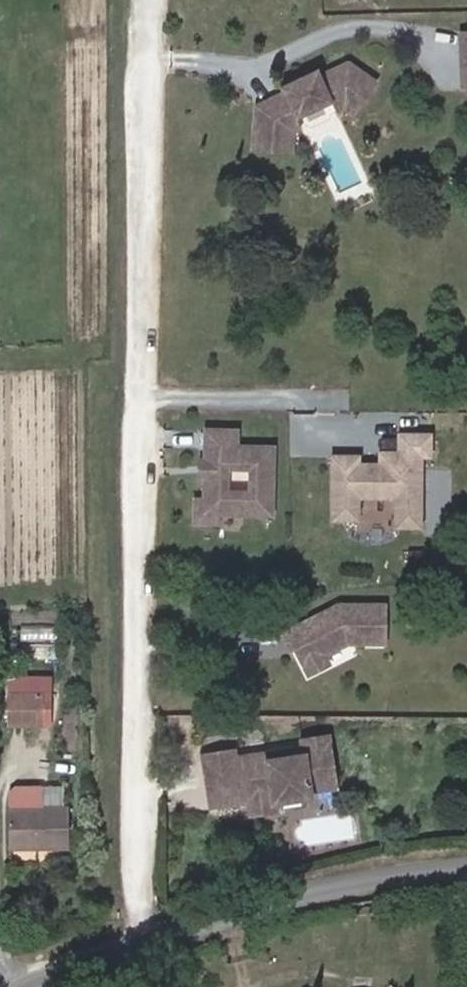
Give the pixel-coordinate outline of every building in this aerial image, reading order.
[(355,119),(376,88),(349,69),(322,83),(318,74),(281,93),(288,107),(273,114),(256,113),(253,155),(290,157),(292,138),(301,133),(297,126),(334,107),(338,116),(346,112),(355,119)] [(419,522),(419,451),(428,451),(428,430),(398,430),(398,448),(377,448),(377,492),(395,492),(395,522),(419,522)] [(216,468),(221,468),(220,482),(215,483),(215,508),(226,521),(281,522),(283,455),(247,453),(247,438),(217,437),(216,468)] [(370,502),(369,469),(347,469),(347,462),(322,462),(322,524),(347,524),(347,502),(370,502)] [(221,468),(216,468),(211,468),(211,483),(215,483),(220,482),(221,468)] [(226,521),(215,508),(205,508),(205,530),(226,530),(226,521)] [(344,604),(290,630),(307,665),(352,644),(374,644),(373,604),(344,604)] [(14,677),(13,686),(53,687),(53,677),(14,677)] [(4,734),(27,734),(27,704),(3,704),(4,734)] [(38,704),(27,704),(27,734),(39,734),(38,704)] [(271,800),(273,805),(311,801),(310,794),(337,790),(328,737),(302,742),(303,750),(304,757),(302,757),(262,763),(254,764),(253,763),(248,758),(235,760),(232,752),(202,757),(210,809),(247,803),(271,800)] [(303,750),(248,758),(253,763),(254,764),(262,763),(302,757),(304,757),(303,750)] [(65,858),(64,820),(35,820),(35,799),(11,800),(6,805),(6,821),(4,821),(5,860),(65,858)] [(274,814),(273,805),(271,800),(247,803),(249,817),(274,814)]
